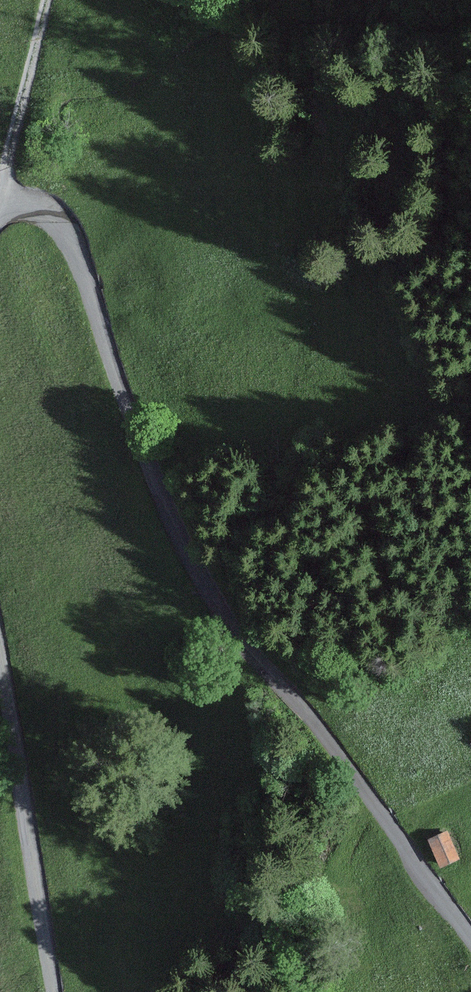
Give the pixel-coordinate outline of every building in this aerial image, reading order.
[(447,830),(427,840),(441,869),(460,860),(447,830)]
